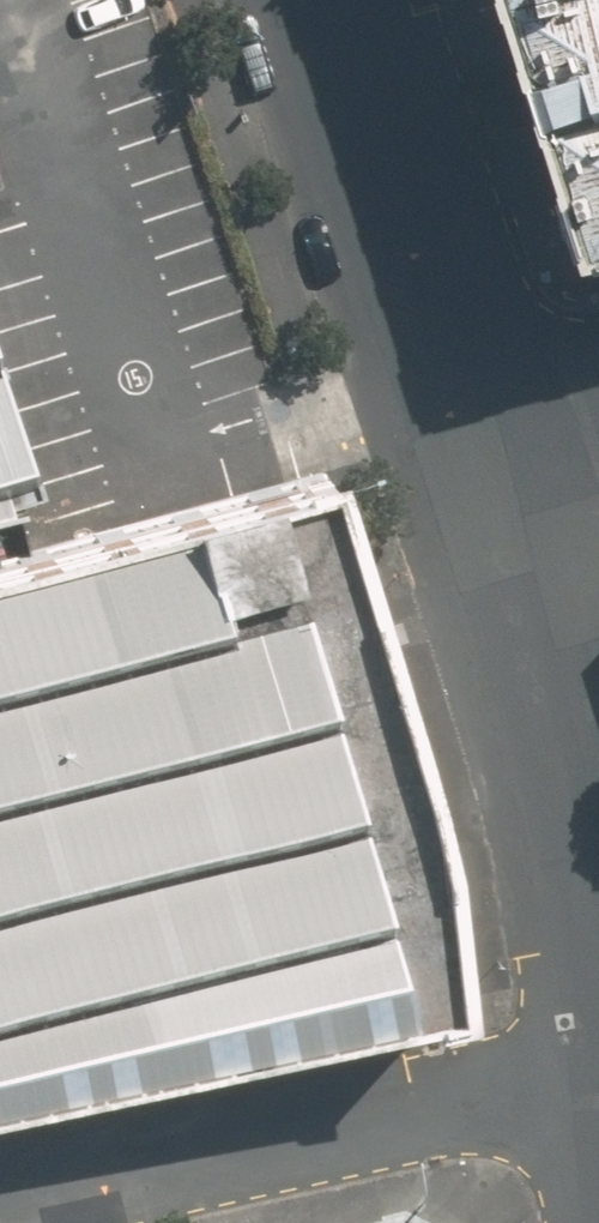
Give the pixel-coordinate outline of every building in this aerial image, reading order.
[(598,238),(598,0),(522,0),(598,238)] [(0,506),(0,1092),(459,993),(285,427),(0,506)] [(0,432),(0,469),(11,466),(0,432)]
